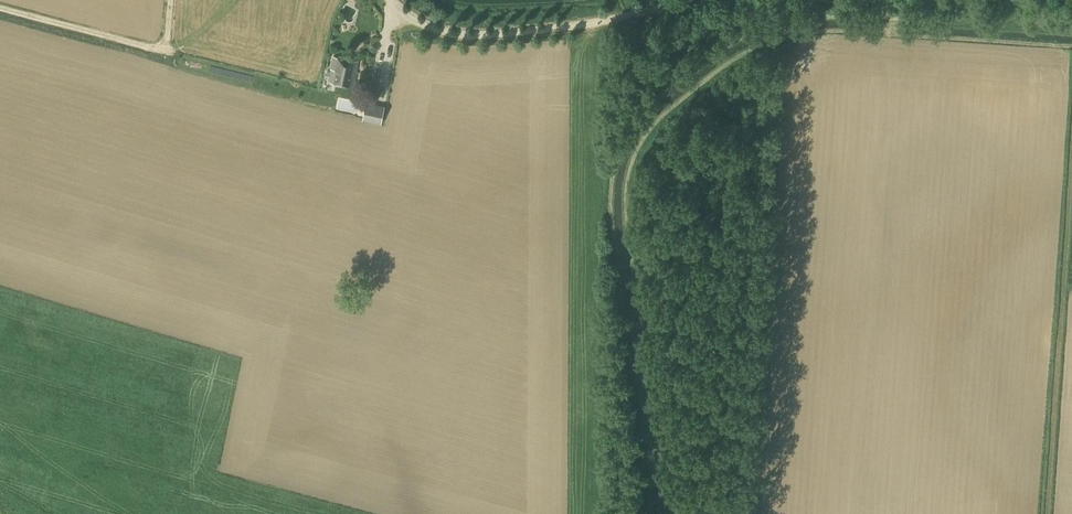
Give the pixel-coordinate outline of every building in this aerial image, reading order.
[(328,44),(330,54),(346,51),(345,41),(328,44)] [(353,86),(358,61),(332,56),(328,82),(353,86)] [(376,101),(378,86),(369,84),(368,91),(363,90),(362,98),(376,101)] [(372,104),(370,119),(381,121),(383,106),(372,104)]
